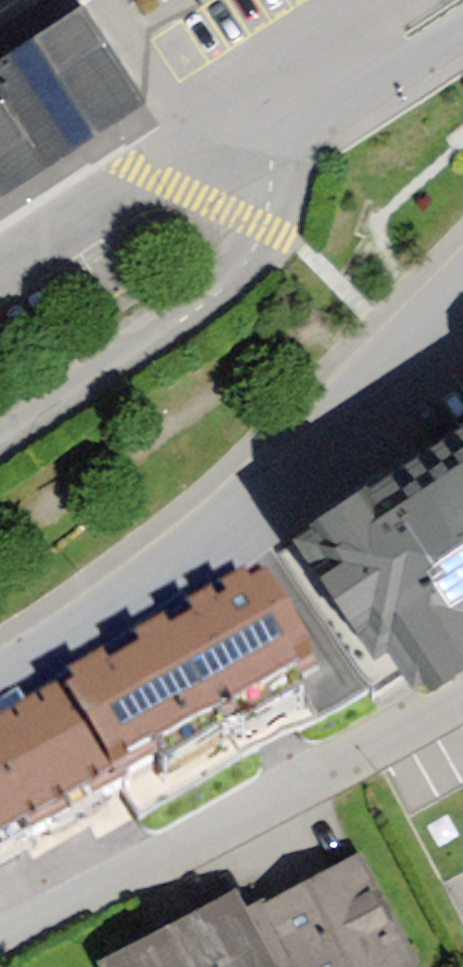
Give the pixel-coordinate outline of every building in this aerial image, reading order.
[(57,3),(0,40),(0,178),(121,102),(66,16),(57,3)] [(388,649),(411,684),(441,684),(462,670),(462,424),(290,540),(371,660),(388,649)] [(64,686),(116,776),(321,659),(269,569),(64,686)] [(116,776),(64,686),(0,723),(0,843),(116,776)] [(426,956),(374,848),(248,909),(276,966),(403,966),(426,956)] [(105,957),(109,966),(276,966),(248,909),(240,892),(105,957)]
